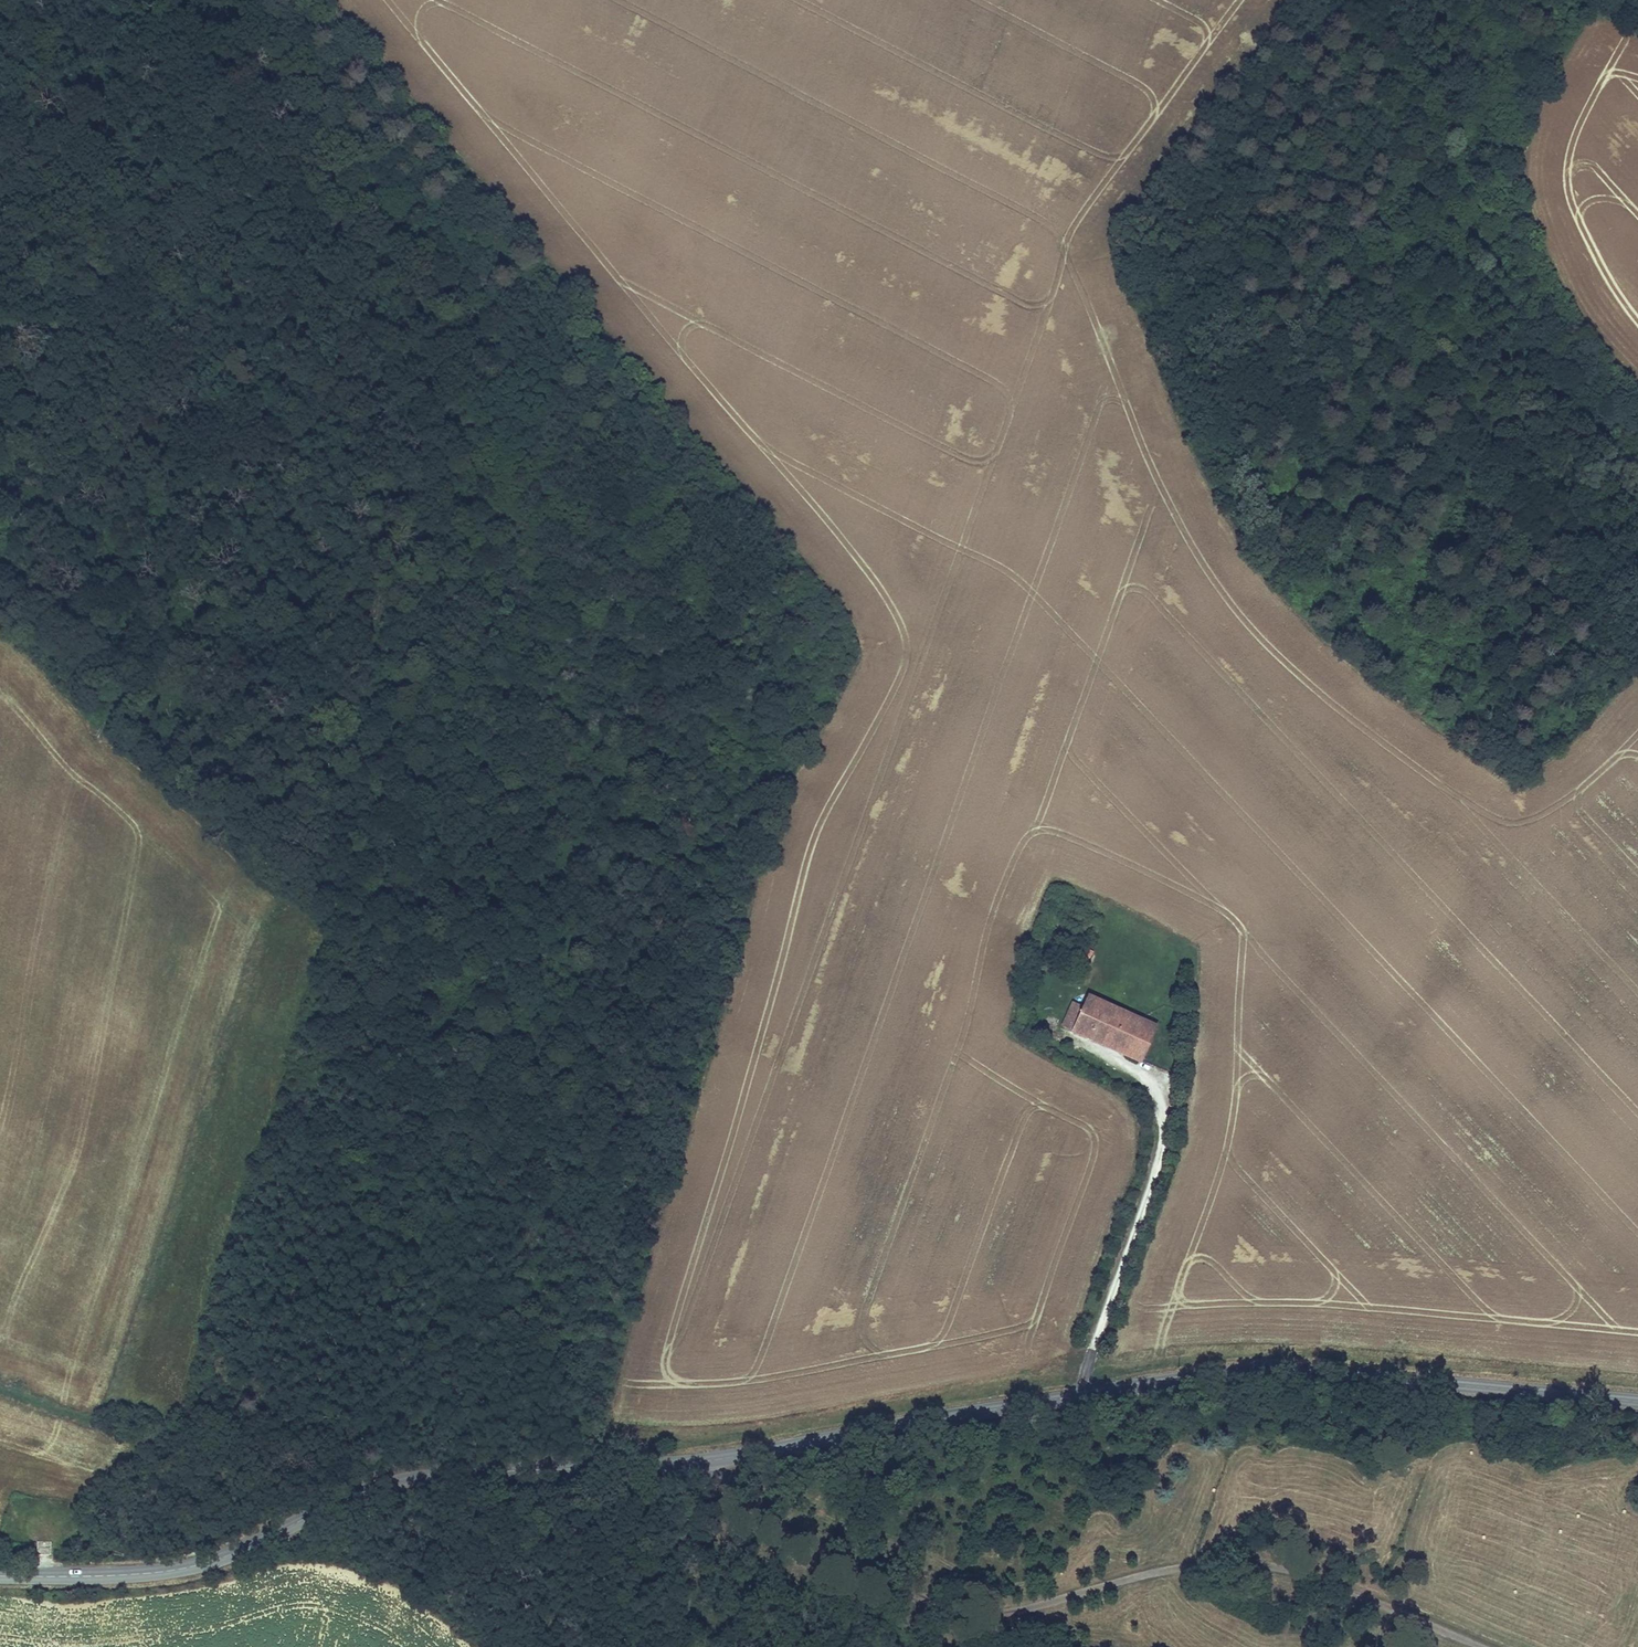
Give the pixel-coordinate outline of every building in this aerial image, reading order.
[(1100,999),(1093,1013),(1124,1027),(1127,1020),(1149,1031),(1140,1051),(1156,1058),(1169,1031),(1100,999)] [(1084,1009),(1074,1029),(1152,1066),(1156,1058),(1140,1051),(1149,1031),(1127,1020),(1124,1027),(1093,1013),(1084,1009)] [(36,1542),(36,1554),(49,1554),(49,1542),(36,1542)]
